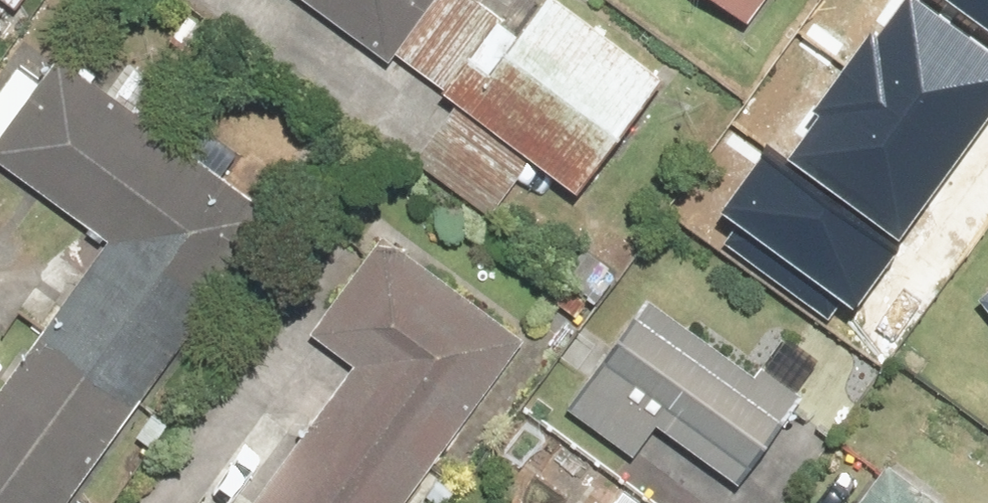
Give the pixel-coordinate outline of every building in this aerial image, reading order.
[(389,67),(437,0),(278,0),(269,13),(308,42),(324,20),(389,67)] [(464,107),(574,194),(660,86),(550,0),(549,0),(519,39),(496,22),(466,60),(488,77),(464,107)] [(748,26),(767,0),(710,0),(748,26)] [(791,155),(896,232),(987,109),(987,49),(922,0),(906,0),(791,155)] [(987,23),(987,0),(957,0),(987,23)] [(0,134),(0,167),(105,241),(58,308),(33,291),(16,316),(41,333),(0,391),(0,502),(62,502),(266,211),(51,61),(0,134)] [(738,222),(721,244),(827,321),(843,299),(857,309),(900,251),(762,150),(719,209),(738,222)] [(311,333),(353,367),(297,437),(273,417),(203,502),(408,502),(533,348),(390,234),(311,333)] [(987,315),(987,289),(975,299),(987,315)] [(635,297),(558,412),(630,460),(649,432),(735,489),(794,402),(635,297)] [(884,466),(857,502),(935,502),(884,466)]
